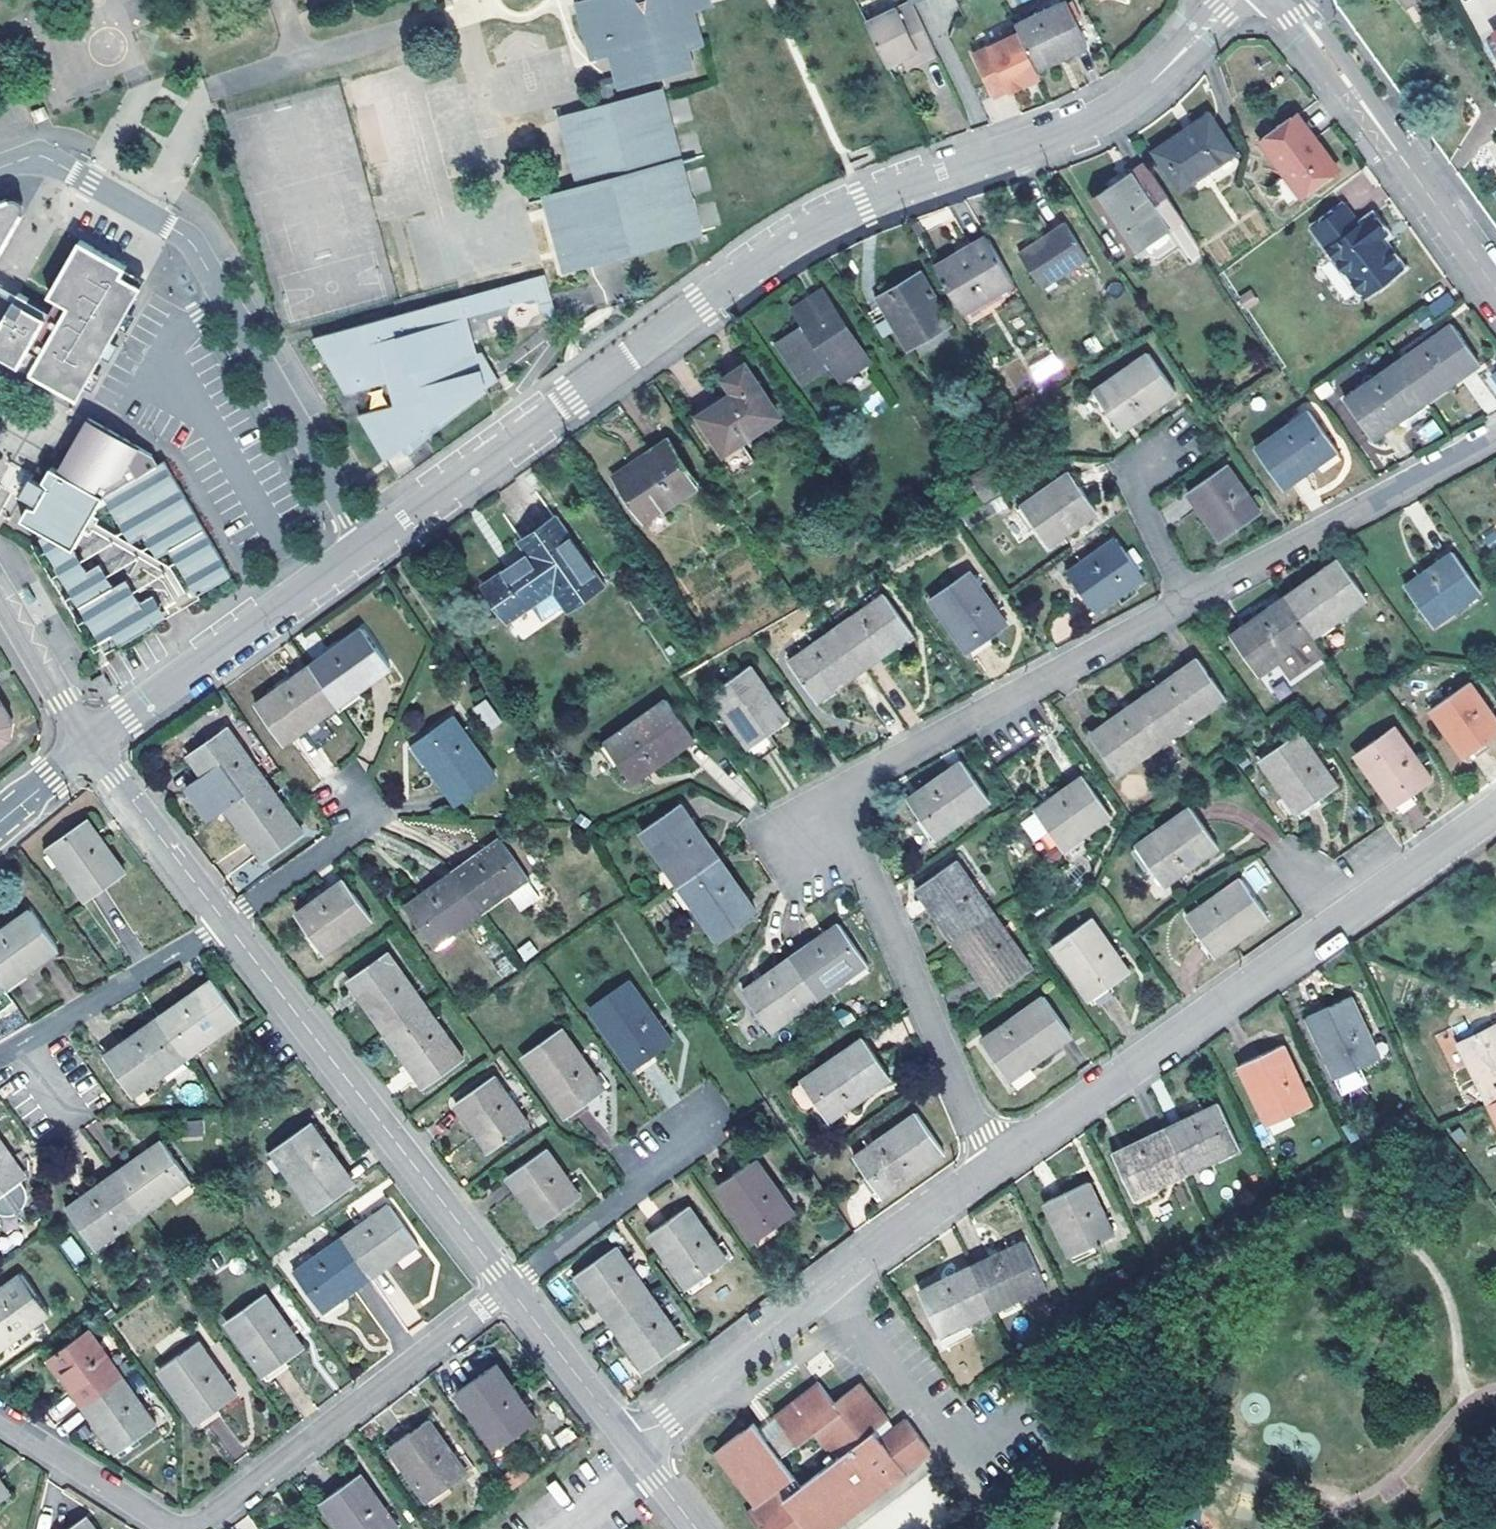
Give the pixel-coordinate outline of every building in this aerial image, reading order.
[(572,0),(588,58),(605,54),(608,52),(608,48),(649,37),(654,56),(682,49),(697,46),(686,5),(704,1),(704,0),(574,0),(572,0)] [(866,22),(886,64),(902,55),(916,48),(920,58),(934,52),(910,0),(866,22)] [(1016,24),(1020,33),(1039,71),(1060,61),(1057,53),(1086,40),(1068,0),(1016,24)] [(1020,33),(974,54),(995,97),(1011,90),(1012,92),(1042,77),(1039,71),(1020,33)] [(687,66),(682,49),(654,56),(649,37),(608,48),(608,52),(605,54),(605,55),(605,64),(608,71),(613,75),(613,76),(597,80),(604,107),(610,105),(616,104),(619,103),(615,86),(687,66)] [(1057,53),(1060,61),(1089,47),(1086,40),(1057,53)] [(920,58),(916,48),(902,55),(907,65),(920,58)] [(566,269),(583,265),(580,255),(613,246),(616,256),(635,251),(704,231),(666,90),(619,103),(616,104),(618,110),(612,111),(610,105),(604,107),(564,118),(581,187),(548,197),(566,269)] [(44,106),(32,111),(36,122),(49,117),(44,106)] [(1155,150),(1180,189),(1234,153),(1209,114),(1155,150)] [(1262,141),(1303,196),(1338,169),(1298,114),(1262,141)] [(1183,221),(1146,163),(1093,198),(1130,255),(1183,221)] [(23,217),(7,200),(0,202),(0,255),(23,217)] [(1373,215),(1360,225),(1345,204),(1313,227),(1364,297),(1402,269),(1381,238),(1387,234),(1373,215)] [(1065,222),(1019,253),(1043,289),(1089,258),(1065,222)] [(989,236),(936,268),(963,313),(1015,282),(989,236)] [(61,274),(80,285),(47,343),(36,336),(40,330),(18,317),(24,307),(14,301),(0,324),(0,358),(8,362),(76,402),(83,390),(88,381),(117,332),(142,289),(122,277),(127,269),(80,242),(61,274)] [(580,255),(583,265),(616,256),(613,246),(580,255)] [(922,272),(878,297),(908,349),(952,323),(922,272)] [(80,285),(61,274),(48,296),(57,301),(46,320),(24,307),(18,317),(40,330),(36,336),(47,343),(80,285)] [(545,274),(525,280),(534,296),(552,326),(558,321),(545,274)] [(525,280),(462,297),(468,317),(534,296),(525,280)] [(869,362),(824,291),(810,300),(819,315),(806,324),(780,342),(805,381),(832,364),(842,380),(869,362)] [(361,415),(387,460),(402,450),(487,388),(484,375),(478,353),(468,317),(462,297),(317,337),(351,392),(390,382),(396,406),(361,415)] [(819,315),(810,300),(797,309),(806,324),(819,315)] [(1453,324),(1398,362),(1426,401),(1480,362),(1453,324)] [(1053,351),(1027,368),(1038,385),(1064,368),(1053,351)] [(483,352),(478,353),(484,375),(487,388),(500,380),(492,366),(483,352)] [(1095,392),(1121,430),(1176,391),(1149,353),(1095,392)] [(1398,362),(1345,399),(1372,438),(1426,401),(1398,362)] [(703,415),(726,450),(778,416),(745,366),(737,372),(727,378),(737,393),(730,397),(703,415)] [(1327,382),(1319,388),(1325,397),(1333,391),(1327,382)] [(487,388),(402,450),(407,456),(489,392),(487,388)] [(1311,411),(1256,448),(1284,487),(1338,449),(1311,411)] [(155,625),(142,600),(129,578),(116,585),(102,561),(89,569),(76,547),(99,504),(111,497),(135,539),(149,531),(162,553),(175,546),(194,581),(200,578),(206,588),(231,574),(167,459),(160,463),(152,456),(154,454),(90,416),(69,452),(71,454),(62,469),(53,464),(46,477),(51,483),(50,484),(33,475),(28,485),(23,493),(41,503),(40,504),(31,503),(25,516),(52,532),(43,537),(101,641),(114,634),(120,645),(155,625)] [(1428,442),(1442,432),(1432,420),(1419,430),(1428,442)] [(615,475),(645,520),(698,485),(668,439),(615,475)] [(1226,464),(1189,490),(1222,540),(1260,513),(1226,464)] [(991,465),(972,477),(989,503),(1008,492),(991,465)] [(1070,473),(1023,506),(1049,544),(1096,510),(1070,473)] [(602,586),(556,518),(522,541),(530,554),(485,585),(509,620),(554,589),(568,609),(602,586)] [(1117,538),(1069,572),(1095,610),(1143,576),(1117,538)] [(1406,587),(1432,625),(1481,590),(1454,551),(1406,587)] [(1340,559),(1286,597),(1312,635),(1366,597),(1340,559)] [(968,570),(931,597),(969,652),(1006,626),(968,570)] [(156,592),(142,600),(155,625),(169,617),(156,592)] [(885,595),(839,628),(866,666),(913,633),(885,595)] [(1258,674),(1278,660),(1289,676),(1324,651),(1312,635),(1286,597),(1231,636),(1258,674)] [(363,628),(310,665),(338,706),(392,667),(363,628)] [(839,628),(791,662),(819,700),(866,666),(839,628)] [(1227,697),(1200,658),(1144,697),(1171,736),(1227,697)] [(310,665),(256,704),(284,744),(338,706),(310,665)] [(750,666),(712,693),(751,748),(789,721),(750,666)] [(1276,667),(1261,679),(1277,699),(1292,688),(1276,667)] [(1465,757),(1495,735),(1495,721),(1469,681),(1431,708),(1465,757)] [(15,738),(16,722),(0,695),(0,708),(8,721),(6,736),(0,741),(0,751),(15,738)] [(1171,736),(1144,697),(1091,734),(1118,773),(1171,736)] [(485,698),(472,706),(488,730),(501,722),(485,698)] [(606,743),(632,781),(694,737),(668,699),(606,743)] [(415,743),(458,805),(497,777),(453,715),(415,743)] [(189,752),(227,806),(265,779),(227,725),(189,752)] [(1356,752),(1394,806),(1432,780),(1394,725),(1356,752)] [(1262,758),(1300,813),(1338,786),(1299,731),(1262,758)] [(908,800),(935,838),(991,800),(964,760),(908,800)] [(1036,811),(1062,849),(1081,836),(1111,813),(1085,776),(1036,811)] [(227,806),(265,862),(303,834),(265,779),(227,806)] [(642,830),(680,884),(718,857),(680,803),(642,830)] [(1149,861),(1165,884),(1219,845),(1192,806),(1138,845),(1149,861)] [(87,819),(82,823),(95,842),(100,838),(87,819)] [(125,873),(100,838),(95,842),(82,823),(47,847),(85,902),(125,873)] [(1081,836),(1062,849),(1068,856),(1086,842),(1081,836)] [(453,872),(481,912),(529,878),(501,839),(453,872)] [(1149,861),(1138,845),(1130,851),(1141,866),(1149,861)] [(680,884),(717,937),(755,911),(718,857),(680,884)] [(956,941),(994,914),(957,859),(919,887),(956,941)] [(1261,866),(1245,873),(1253,891),(1268,884),(1261,866)] [(481,912),(453,872),(405,906),(434,946),(481,912)] [(296,913),(323,953),(372,918),(344,878),(296,913)] [(1188,918),(1214,955),(1269,916),(1243,878),(1188,918)] [(0,931),(0,982),(3,987),(57,949),(30,910),(0,931)] [(994,995),(1032,969),(994,914),(956,941),(994,995)] [(1054,945),(1091,998),(1129,972),(1091,916),(1054,945)] [(867,963),(841,924),(793,959),(819,996),(867,963)] [(349,978),(388,1034),(427,1005),(388,951),(349,978)] [(819,996),(793,959),(745,992),(772,1030),(819,996)] [(591,1006),(634,1068),(672,1041),(629,978),(591,1006)] [(213,980),(176,1006),(180,1010),(161,1023),(185,1057),(240,1018),(213,980)] [(983,1039),(1010,1079),(1072,1035),(1046,996),(983,1039)] [(1351,996),(1308,1015),(1343,1090),(1365,1079),(1359,1064),(1378,1055),(1351,996)] [(464,1058),(427,1005),(388,1034),(425,1087),(464,1058)] [(176,1006),(158,1018),(161,1023),(180,1010),(176,1006)] [(158,1018),(139,1032),(142,1036),(161,1023),(158,1018)] [(1489,1102),(1495,1098),(1495,1021),(1458,1039),(1489,1102)] [(142,1036),(139,1032),(115,1049),(105,1056),(132,1094),(185,1057),(161,1023),(142,1036)] [(522,1055),(567,1117),(606,1089),(562,1027),(522,1055)] [(817,1102),(829,1119),(891,1075),(865,1038),(796,1086),(795,1092),(805,1106),(810,1106),(817,1102)] [(1283,1044),(1240,1063),(1268,1123),(1311,1103),(1283,1044)] [(456,1103),(490,1152),(529,1123),(495,1075),(456,1103)] [(1220,1103),(1166,1127),(1186,1171),(1240,1146),(1220,1103)] [(856,1158),(882,1195),(945,1151),(918,1114),(856,1158)] [(1354,1118),(1343,1123),(1350,1138),(1361,1133),(1354,1118)] [(311,1122),(306,1125),(319,1144),(324,1140),(311,1122)] [(355,1183),(324,1140),(319,1144),(306,1125),(272,1151),(317,1211),(355,1183)] [(1166,1127),(1114,1151),(1134,1195),(1186,1171),(1166,1127)] [(1469,1137),(1464,1127),(1455,1131),(1459,1141),(1469,1137)] [(162,1140),(143,1153),(146,1158),(165,1145),(162,1140)] [(11,1159),(0,1143),(0,1210),(8,1211),(14,1210),(22,1204),(24,1201),(25,1197),(26,1191),(25,1189),(20,1181),(8,1162),(11,1159)] [(146,1158),(143,1153),(114,1174),(143,1215),(191,1181),(165,1145),(146,1158)] [(542,1225),(582,1196),(546,1147),(507,1176),(542,1225)] [(717,1185),(756,1241),(795,1213),(756,1157),(717,1185)] [(25,1177),(11,1159),(8,1162),(20,1181),(25,1177)] [(95,1249),(143,1215),(114,1174),(84,1195),(88,1200),(69,1214),(95,1249)] [(1089,1181),(1045,1201),(1070,1254),(1113,1234),(1089,1181)] [(84,1195),(66,1209),(69,1214),(88,1200),(84,1195)] [(389,1204),(371,1218),(374,1222),(393,1209),(389,1204)] [(649,1233),(689,1289),(728,1261),(688,1205),(649,1233)] [(374,1222),(371,1218),(341,1240),(369,1279),(418,1244),(393,1209),(374,1222)] [(70,1236),(59,1244),(74,1265),(86,1257),(70,1236)] [(322,1312),(369,1279),(341,1240),(313,1260),(316,1264),(296,1278),(322,1312)] [(1026,1240),(974,1264),(993,1308),(1046,1283),(1026,1240)] [(578,1273),(612,1323),(652,1294),(617,1245),(578,1273)] [(313,1260),(293,1274),(296,1278),(316,1264),(313,1260)] [(940,1332),(993,1308),(974,1264),(920,1289),(940,1332)] [(10,1334),(13,1339),(48,1314),(21,1275),(0,1290),(0,1342),(10,1334)] [(287,1333),(291,1330),(265,1293),(226,1321),(265,1376),(299,1352),(287,1333)] [(612,1323),(646,1369),(685,1342),(652,1294),(612,1323)] [(88,1329),(84,1333),(97,1350),(101,1347),(88,1329)] [(304,1349),(291,1330),(287,1333),(299,1352),(304,1349)] [(49,1358),(82,1405),(122,1377),(101,1347),(97,1350),(84,1333),(49,1358)] [(0,1342),(0,1348),(13,1339),(10,1334),(0,1342)] [(219,1381),(223,1378),(197,1341),(159,1369),(197,1424),(232,1399),(219,1381)] [(517,1406),(522,1402),(496,1365),(459,1393),(497,1447),(530,1424),(517,1406)] [(117,1453),(152,1429),(139,1410),(143,1407),(122,1377),(82,1405),(117,1453)] [(237,1396),(223,1378),(219,1381),(232,1399),(237,1396)] [(766,1437),(753,1421),(716,1449),(757,1503),(747,1510),(761,1528),(831,1528),(907,1472),(906,1472),(932,1452),(908,1420),(882,1439),(875,1431),(889,1421),(861,1383),(835,1403),(820,1383),(777,1415),(784,1424),(775,1431),(766,1437)] [(535,1420),(522,1402),(517,1406),(530,1424),(535,1420)] [(157,1425),(143,1407),(139,1410),(152,1429),(157,1425)] [(450,1459),(455,1456),(428,1419),(390,1447),(429,1502),(463,1478),(450,1459)] [(468,1474),(455,1456),(450,1459),(463,1478),(468,1474)] [(386,1511),(360,1474),(321,1502),(341,1528),(393,1528),(382,1514),(386,1511)] [(0,1481),(0,1491),(4,1497),(9,1494),(0,1481)] [(386,1511),(382,1514),(393,1528),(400,1528),(386,1511)] [(87,1517),(70,1528),(95,1528),(87,1517)]
